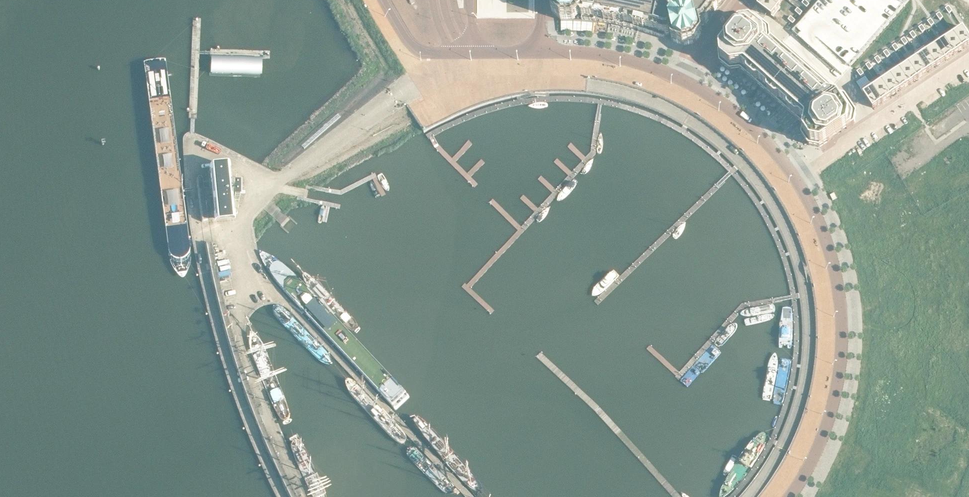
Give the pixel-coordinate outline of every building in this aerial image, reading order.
[(222,9),(229,22),(273,0),(239,0),(230,5),(222,9)] [(555,6),(559,11),(564,16),(564,27),(576,27),(580,27),(584,28),(590,28),(596,29),(596,17),(597,17),(603,18),(605,18),(612,19),(619,20),(619,21),(621,21),(627,22),(634,24),(635,24),(640,25),(642,26),(648,27),(649,28),(656,30),(668,34),(668,30),(673,29),(675,36),(686,41),(698,38),(705,28),(704,22),(708,20),(709,19),(709,20),(710,19),(711,17),(712,16),(713,14),(713,15),(717,9),(722,2),(721,1),(721,0),(555,0),(555,6)] [(760,1),(776,13),(783,4),(782,2),(781,3),(778,0),(761,0),(760,1)] [(795,27),(845,70),(853,62),(907,0),(819,0),(795,27)] [(721,47),(721,48),(722,57),(723,58),(723,59),(724,59),(731,65),(732,66),(733,66),(734,66),(743,65),(744,66),(804,119),(805,120),(805,121),(806,122),(804,128),(804,129),(804,130),(805,131),(810,139),(811,140),(812,141),(821,143),(822,143),(823,142),(832,136),(850,124),(857,120),(857,119),(858,118),(859,110),(859,108),(858,107),(849,92),(848,91),(847,91),(846,91),(841,90),(840,89),(839,89),(838,88),(793,48),(783,39),(782,38),(781,37),(780,37),(780,36),(779,36),(778,35),(778,34),(777,34),(777,33),(776,33),(775,32),(774,31),(773,30),(773,29),(773,26),(773,25),(772,24),(772,23),(771,23),(770,22),(762,16),(762,15),(761,15),(760,14),(759,13),(757,13),(749,14),(748,14),(747,15),(738,26),(728,38),(722,46),(722,47),(721,47)] [(957,29),(967,44),(968,42),(968,28),(966,23),(957,29)] [(948,33),(947,34),(957,50),(967,44),(957,29),(948,34),(948,33)] [(947,34),(938,40),(948,56),(957,50),(947,34)] [(929,45),(929,46),(939,61),(948,56),(938,40),(929,45)] [(927,43),(917,49),(918,51),(919,50),(930,67),(939,61),(929,46),(929,45),(927,43)] [(918,51),(910,57),(911,59),(912,59),(921,73),(930,67),(919,50),(918,51)] [(903,64),(902,65),(912,79),(921,73),(912,59),(911,59),(903,64)] [(901,62),(892,69),(893,71),(903,85),(912,79),(902,65),(903,64),(901,62)] [(893,71),(884,77),(894,91),(903,85),(893,71)] [(876,82),(875,83),(885,97),(894,91),(884,77),(876,82)] [(873,78),(863,85),(876,104),(885,97),(875,83),(876,82),(873,78)] [(213,165),(218,217),(238,215),(235,188),(237,189),(237,194),(243,194),(243,181),(237,181),(237,185),(235,185),(233,163),(213,165)]
